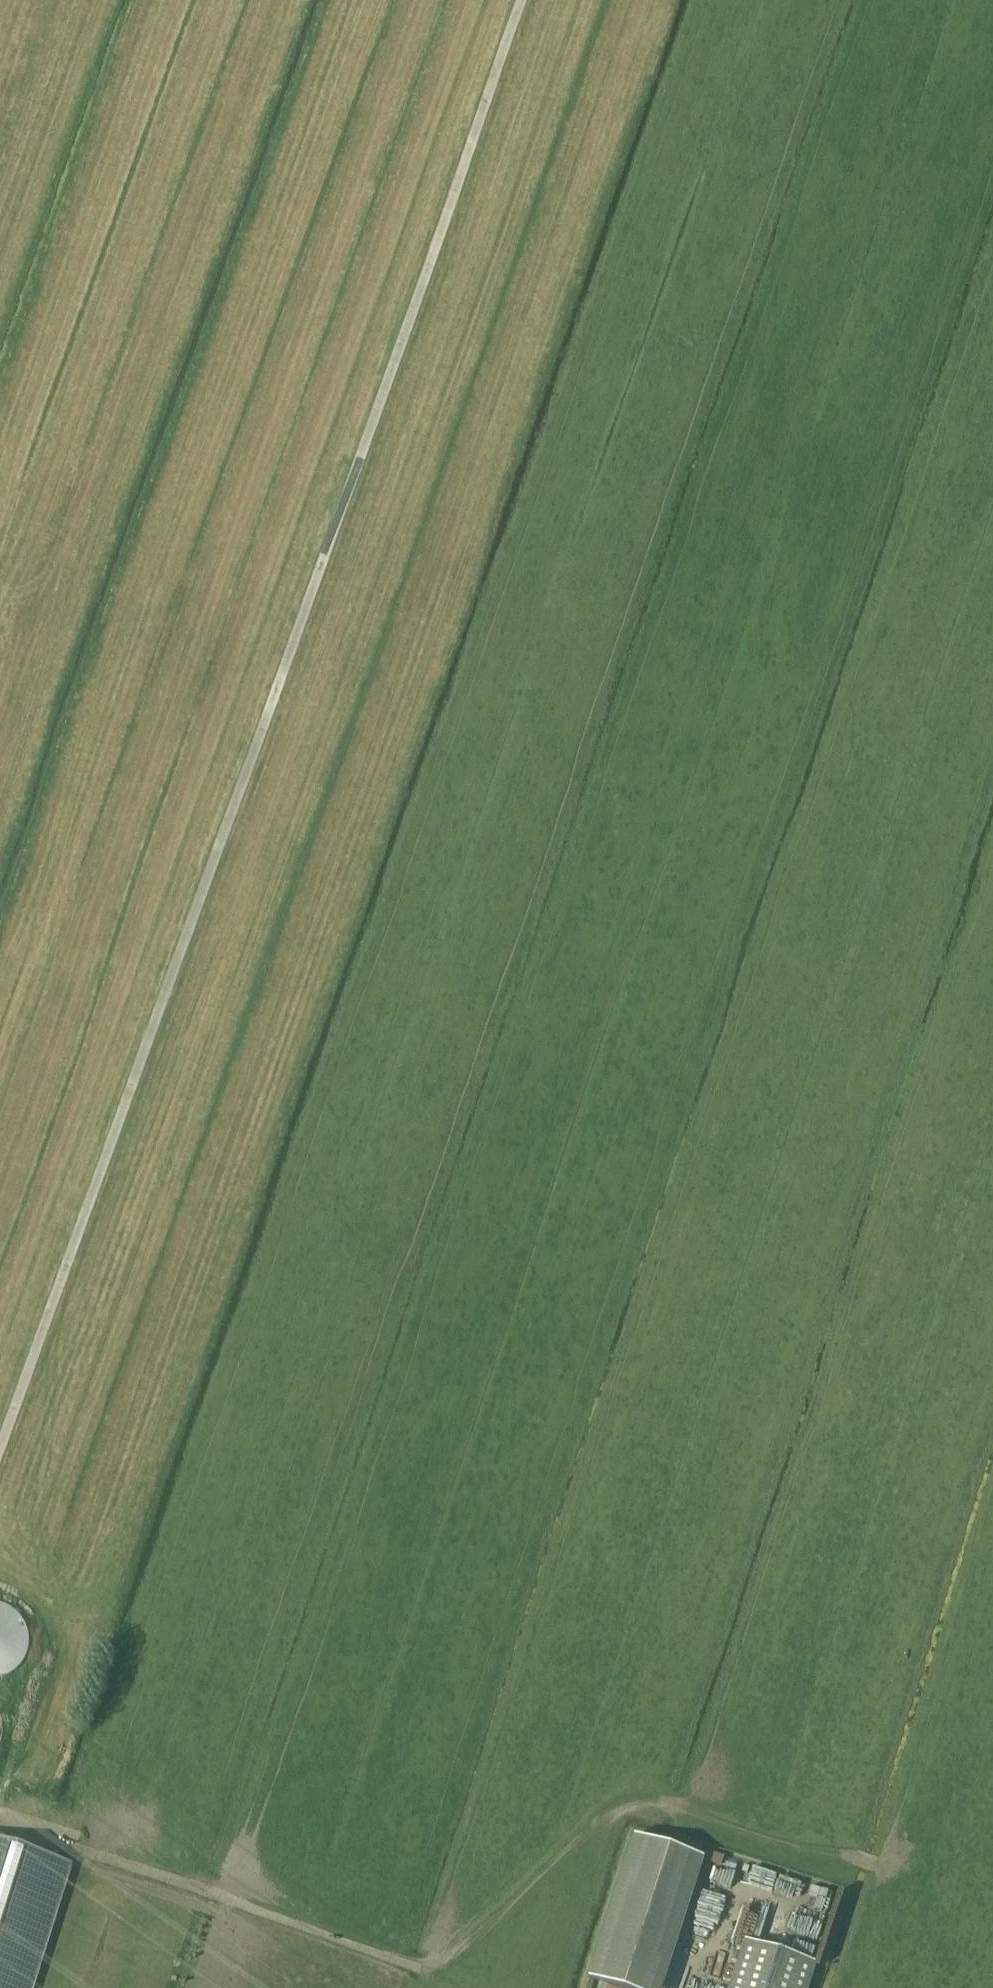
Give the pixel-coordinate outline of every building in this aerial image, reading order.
[(637,1837),(591,1980),(615,1987),(647,1987),(690,1854),(637,1837)] [(0,1842),(0,1987),(32,1987),(72,1866),(0,1842)] [(814,1963),(743,1940),(727,1987),(806,1987),(814,1963)]
